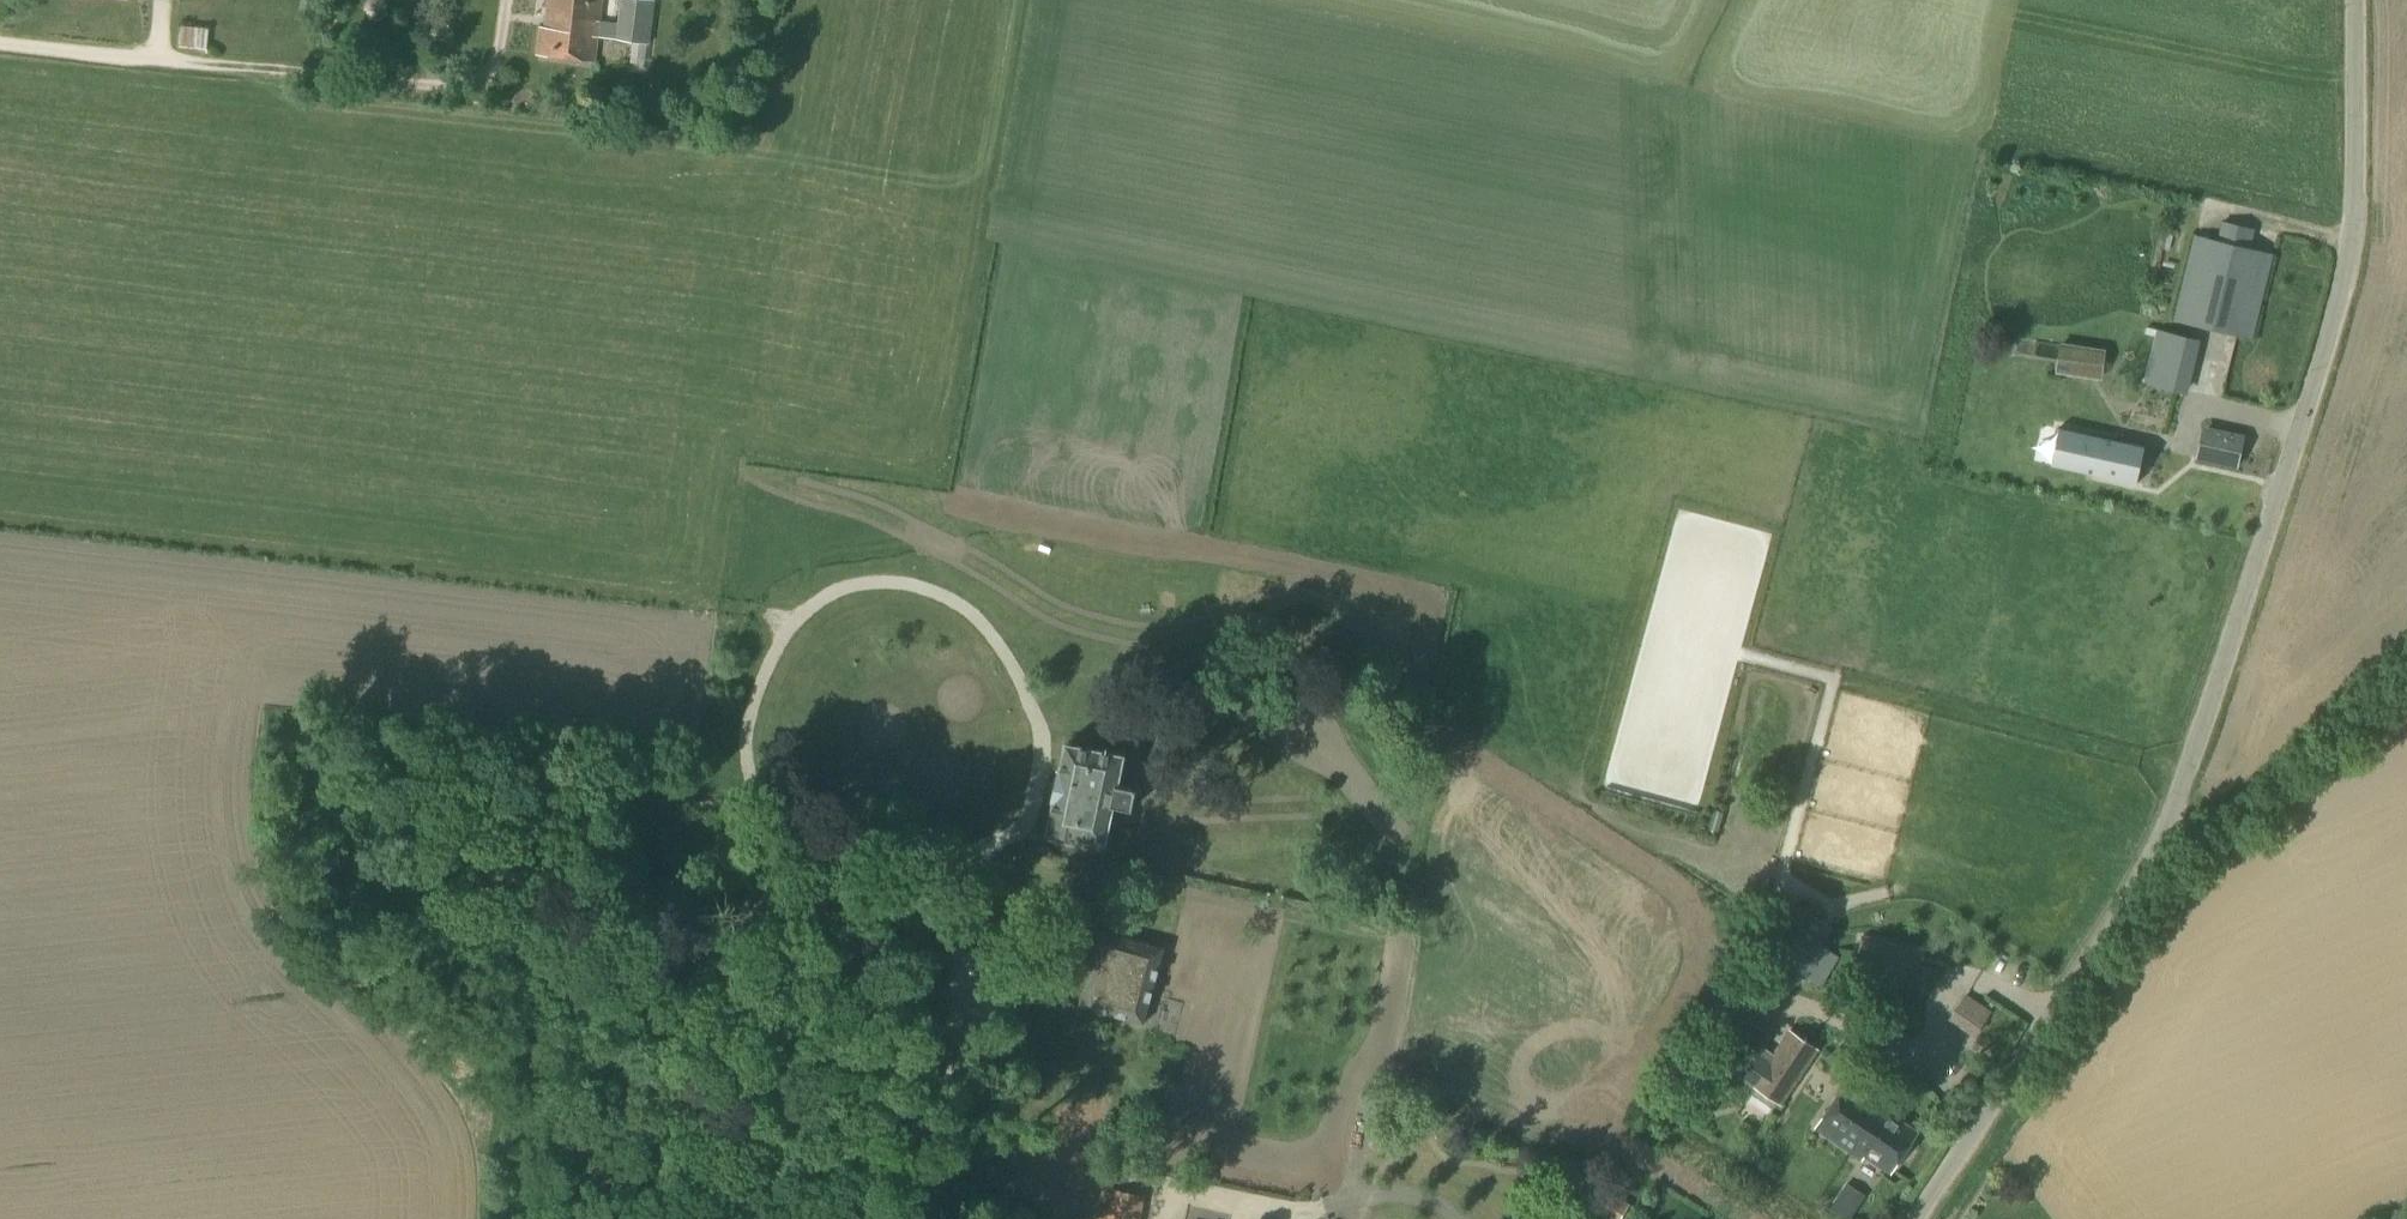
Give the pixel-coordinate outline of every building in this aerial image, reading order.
[(599,22),(602,0),(546,0),(542,30),(538,30),(534,56),(593,64),(596,39),(650,45),(655,1),(646,0),(621,0),(618,24),(599,22)] [(204,50),(206,29),(179,26),(177,47),(204,50)] [(2248,249),(2253,231),(2220,221),(2215,240),(2192,235),(2171,320),(2252,340),(2273,255),(2248,249)] [(2191,388),(2204,334),(2166,324),(2153,379),(2191,388)] [(2055,374),(2089,379),(2093,349),(2060,344),(2055,374)] [(2206,428),(2198,461),(2237,469),(2244,436),(2206,428)] [(2144,448),(2058,429),(2050,467),(2136,485),(2144,448)] [(1132,810),(1136,790),(1117,786),(1123,757),(1064,744),(1043,841),(1056,854),(1088,861),(1102,854),(1113,805),(1132,810)] [(1142,1025),(1163,949),(1097,931),(1076,1007),(1142,1025)] [(1920,950),(1862,937),(1856,966),(1914,978),(1920,950)] [(1974,1038),(1991,1011),(1966,995),(1948,1021),(1974,1038)] [(1786,1038),(1762,1021),(1734,1063),(1757,1079),(1752,1087),(1781,1106),(1818,1049),(1790,1031),(1786,1038)] [(1889,1174),(1917,1133),(1891,1115),(1895,1109),(1848,1078),(1813,1128),(1860,1161),(1863,1156),(1889,1174)] [(1630,1204),(1605,1188),(1591,1209),(1607,1218),(1621,1218),(1630,1204)] [(1141,1199),(1112,1192),(1106,1218),(1136,1218),(1141,1199)]
